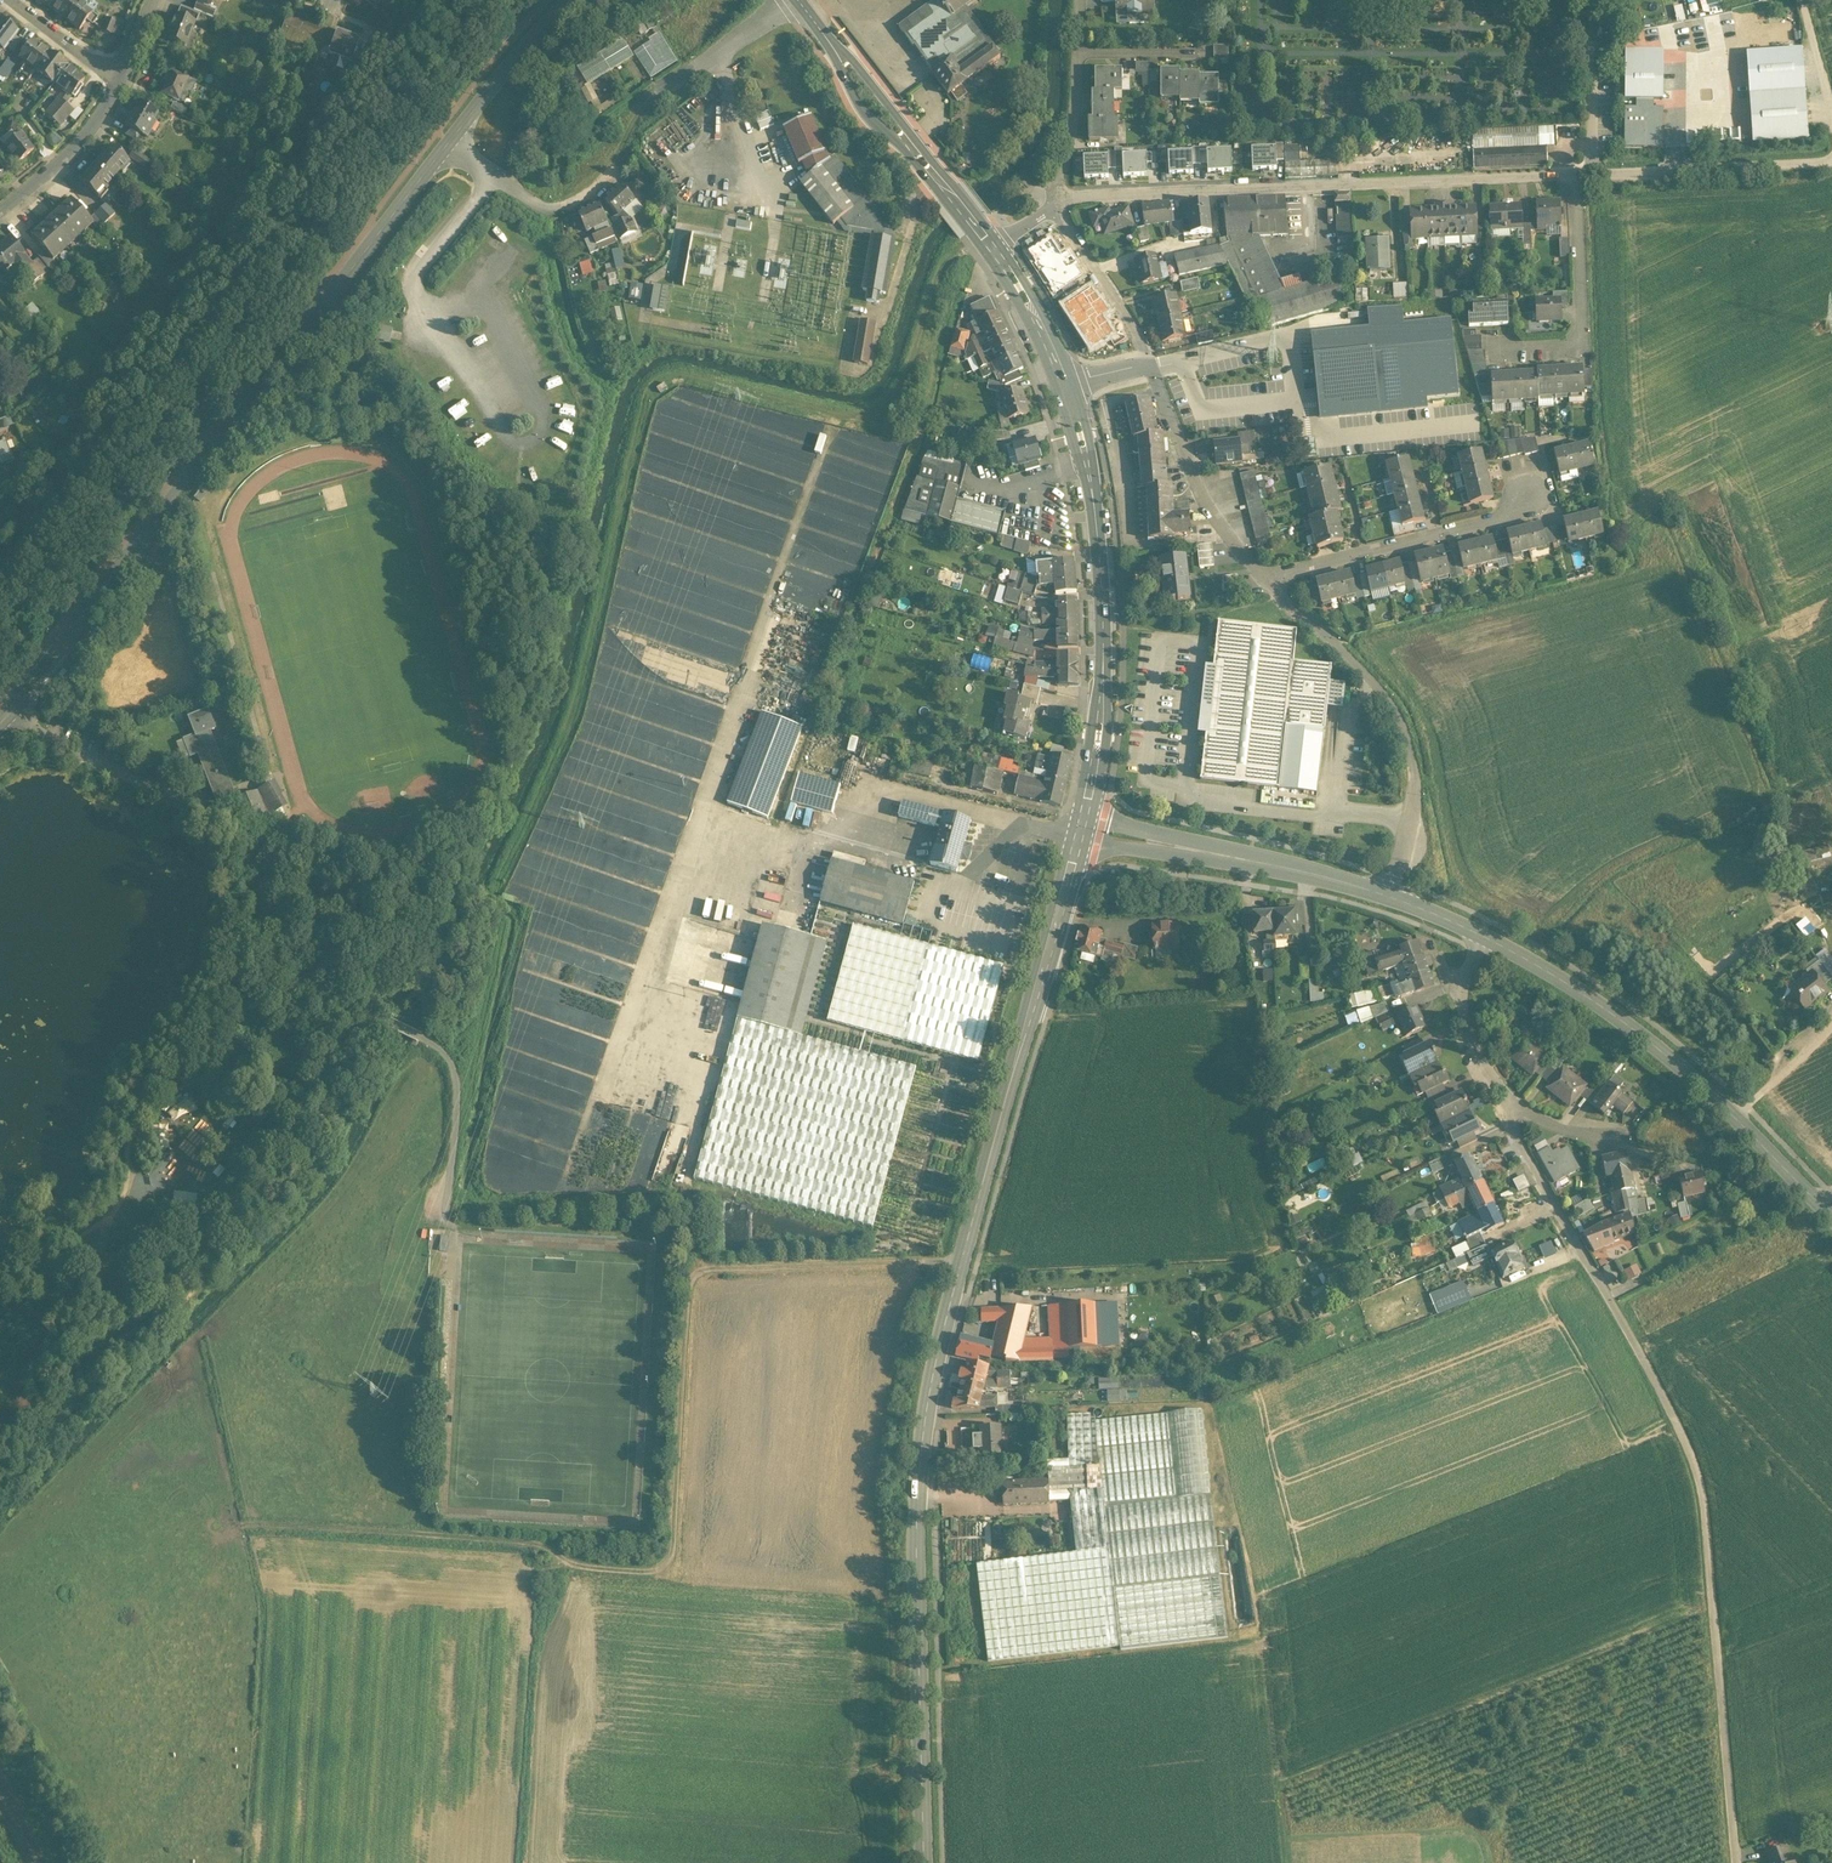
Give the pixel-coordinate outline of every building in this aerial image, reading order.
[(50,8),(56,0),(40,0),(50,8)] [(50,8),(66,20),(79,3),(81,0),(56,0),(50,8)] [(79,3),(66,20),(80,31),(88,20),(93,25),(97,19),(92,15),(97,8),(87,0),(81,0),(79,3)] [(900,28),(900,27),(899,28),(913,48),(914,47),(926,38),(953,19),(939,0),(938,0),(900,28)] [(953,19),(966,9),(967,9),(977,2),(977,1),(978,0),(939,0),(953,19)] [(1119,17),(1130,16),(1130,24),(1144,24),(1144,15),(1153,15),(1153,0),(1118,0),(1119,17)] [(1706,11),(1719,7),(1717,0),(1703,0),(1706,11)] [(210,6),(207,5),(207,6),(197,2),(194,12),(200,14),(213,19),(217,9),(211,6),(210,6)] [(673,14),(667,4),(660,8),(665,18),(673,14)] [(1682,5),(1674,6),(1676,21),(1684,20),(1682,5)] [(194,12),(181,6),(177,15),(195,22),(197,23),(200,14),(194,12)] [(953,19),(926,38),(933,47),(938,55),(939,55),(945,64),(951,60),(960,73),(968,66),(969,67),(994,49),(967,9),(966,9),(953,19)] [(321,28),(300,20),(300,17),(291,14),(278,48),(293,54),(298,42),(314,48),(315,46),(321,28)] [(638,28),(643,26),(651,20),(647,14),(634,22),(638,28)] [(177,15),(176,15),(171,29),(169,28),(165,39),(185,47),(195,22),(177,15)] [(11,27),(1,19),(0,21),(0,49),(4,52),(7,48),(15,37),(18,33),(16,31),(11,26),(11,27)] [(115,22),(108,19),(103,31),(110,34),(111,33),(115,22)] [(643,26),(647,33),(655,28),(651,20),(643,26)] [(123,25),(115,22),(111,33),(118,36),(123,25)] [(321,28),(315,46),(321,49),(328,30),(321,28)] [(337,31),(328,55),(351,63),(360,40),(337,31)] [(678,61),(659,34),(650,40),(652,43),(635,53),(652,78),(678,61)] [(15,37),(7,48),(13,53),(21,42),(15,37)] [(926,38),(914,47),(921,56),(933,47),(926,38)] [(634,57),(624,40),(578,67),(588,83),(634,57)] [(49,54),(32,41),(27,48),(25,46),(20,53),(22,54),(19,58),(26,64),(19,74),(29,81),(35,73),(35,72),(36,71),(36,72),(49,54)] [(933,47),(921,56),(927,65),(933,73),(945,64),(939,55),(938,55),(933,47)] [(994,49),(969,67),(976,77),(1001,58),(994,49)] [(1747,53),(1750,95),(1805,92),(1803,49),(1747,53)] [(68,66),(50,53),(49,54),(36,72),(36,71),(35,72),(35,73),(53,86),(54,85),(67,67),(68,66)] [(933,73),(932,74),(949,96),(952,94),(957,102),(967,95),(961,87),(976,77),(969,67),(968,66),(960,73),(951,60),(945,64),(933,73)] [(1637,101),(1653,102),(1724,102),(1724,88),(1728,88),(1728,78),(1724,78),(1724,61),(1675,61),(1675,62),(1675,77),(1638,76),(1626,76),(1625,101),(1637,101)] [(0,71),(0,75),(5,79),(14,67),(7,62),(0,71)] [(1638,68),(1638,76),(1675,77),(1675,62),(1638,62),(1638,68)] [(933,73),(927,65),(922,68),(928,76),(932,73),(932,74),(933,73)] [(67,67),(54,85),(64,93),(71,97),(72,98),(73,96),(76,98),(81,91),(79,89),(85,80),(67,67)] [(1122,70),(1096,70),(1095,92),(1114,92),(1122,92),(1130,92),(1130,81),(1122,81),(1122,70)] [(1180,70),(1161,71),(1161,99),(1180,99),(1180,74),(1180,70)] [(188,79),(170,72),(161,94),(179,101),(179,100),(183,102),(187,93),(190,94),(195,82),(188,79)] [(1200,74),(1180,74),(1180,99),(1180,103),(1200,103),(1200,77),(1200,74)] [(1219,77),(1200,77),(1200,103),(1200,106),(1219,106),(1219,93),(1227,93),(1227,83),(1219,83),(1219,77)] [(591,86),(585,88),(592,101),(597,98),(591,86)] [(592,101),(585,88),(578,92),(584,105),(592,101)] [(1114,92),(1095,92),(1092,92),(1093,119),(1100,119),(1115,119),(1114,92)] [(1750,95),(1753,144),(1809,140),(1805,92),(1750,95)] [(60,99),(46,115),(59,126),(74,110),(66,103),(71,97),(64,93),(60,99)] [(1653,102),(1637,101),(1637,109),(1625,108),(1625,148),(1663,148),(1663,109),(1653,109),(1653,102)] [(187,108),(174,102),(171,108),(184,114),(187,108)] [(139,103),(126,126),(130,128),(140,134),(143,136),(144,135),(147,137),(152,130),(149,128),(157,113),(139,103)] [(775,125),(769,112),(756,117),(761,131),(775,125)] [(812,117),(784,130),(785,130),(799,164),(799,165),(807,162),(812,173),(810,175),(810,176),(831,160),(830,159),(829,160),(826,154),(827,153),(826,153),(811,118),(812,118),(812,117)] [(1093,119),(1088,119),(1087,138),(1099,139),(1100,119),(1093,119)] [(1115,119),(1100,119),(1099,139),(1118,139),(1118,120),(1115,119)] [(1554,127),(1472,130),(1474,169),(1541,166),(1540,147),(1555,147),(1554,127)] [(140,134),(130,128),(126,135),(136,141),(140,134)] [(34,151),(21,134),(5,147),(18,164),(34,151)] [(1300,145),(1285,146),(1286,162),(1300,162),(1300,145)] [(129,162),(111,146),(94,165),(113,181),(129,162)] [(1252,148),(1253,170),(1278,169),(1277,147),(1252,148)] [(1207,150),(1208,172),(1233,171),(1232,149),(1207,150)] [(149,161),(134,151),(130,158),(145,168),(149,161)] [(1168,152),(1169,174),(1194,173),(1193,151),(1168,152)] [(1122,155),(1123,178),(1148,176),(1147,154),(1122,155)] [(1084,157),(1085,180),(1110,178),(1109,156),(1084,157)] [(870,205),(834,158),(831,160),(810,176),(801,184),(802,184),(804,182),(830,215),(827,217),(834,225),(836,223),(841,219),(842,219),(857,207),(861,212),(870,205)] [(1300,162),(1286,162),(1287,179),(1338,177),(1338,160),(1300,162)] [(113,181),(94,165),(80,182),(96,196),(103,188),(105,190),(113,181)] [(636,201),(622,186),(605,201),(619,216),(623,212),(636,201)] [(1350,194),(1335,195),(1335,203),(1336,203),(1338,239),(1352,239),(1350,194)] [(1285,197),(1224,200),(1227,238),(1259,237),(1287,235),(1285,197)] [(71,200),(31,237),(43,250),(53,261),(92,224),(93,224),(89,220),(71,200)] [(1560,202),(1536,204),(1537,230),(1547,230),(1546,227),(1561,226),(1560,202)] [(1169,203),(1142,207),(1145,226),(1170,223),(1173,223),(1170,204),(1169,203)] [(1179,203),(1170,204),(1173,223),(1182,222),(1180,205),(1179,203)] [(1208,203),(1189,205),(1191,221),(1183,222),(1184,235),(1212,233),(1208,203)] [(115,214),(105,204),(95,214),(104,224),(115,214)] [(1443,204),(1435,204),(1435,209),(1436,223),(1444,222),(1443,204)] [(1450,204),(1443,204),(1444,222),(1451,222),(1450,208),(1450,204)] [(1521,204),(1490,206),(1491,231),(1522,229),(1521,204)] [(601,205),(579,214),(587,232),(609,223),(601,205)] [(873,238),(892,241),(893,234),(870,205),(861,212),(857,207),(842,219),(848,228),(875,232),(874,238),(873,238)] [(1189,205),(1180,205),(1182,222),(1183,222),(1191,221),(1189,205)] [(1475,207),(1460,208),(1461,237),(1462,246),(1477,245),(1476,236),(1477,236),(1476,228),(1475,207)] [(1460,208),(1450,208),(1451,222),(1444,222),(1444,238),(1461,237),(1460,208)] [(1128,209),(1110,214),(1109,210),(1098,213),(1098,212),(1095,213),(1096,214),(1091,216),(1095,227),(1103,225),(1106,234),(1133,226),(1128,209)] [(1435,209),(1426,210),(1428,239),(1444,238),(1444,222),(1436,223),(1435,209)] [(1426,210),(1410,210),(1411,231),(1412,239),(1413,239),(1428,239),(1426,210)] [(631,219),(623,212),(619,216),(622,222),(631,219)] [(95,214),(89,220),(93,224),(92,224),(98,230),(104,224),(95,214)] [(622,222),(614,226),(621,240),(637,233),(631,219),(622,222)] [(873,238),(874,238),(875,232),(848,228),(842,219),(841,219),(836,223),(844,233),(873,238)] [(738,221),(736,228),(751,231),(752,224),(738,221)] [(1173,223),(1170,223),(1172,237),(1183,236),(1182,222),(1173,223)] [(1145,227),(1137,230),(1137,231),(1142,243),(1150,241),(1145,227)] [(1484,228),(1476,228),(1477,236),(1476,236),(1477,245),(1477,247),(1485,246),(1484,228)] [(612,230),(593,237),(597,245),(602,243),(615,238),(612,230)] [(1411,231),(1404,231),(1405,249),(1413,249),(1413,239),(1412,239),(1411,231)] [(1068,250),(1062,254),(1048,234),(1024,252),(1058,298),(1064,293),(1075,285),(1082,280),(1087,276),(1068,250)] [(593,237),(585,241),(591,254),(604,248),(602,243),(597,245),(593,237)] [(1285,291),(1259,237),(1227,238),(1230,243),(1221,247),(1221,249),(1245,300),(1247,300),(1251,310),(1261,331),(1342,307),(1340,275),(1285,291)] [(0,246),(0,270),(2,272),(14,263),(27,279),(24,281),(25,282),(28,280),(32,285),(42,277),(41,277),(32,265),(24,255),(25,254),(11,238),(0,246)] [(615,238),(602,243),(604,248),(617,242),(615,238)] [(873,238),(864,291),(869,292),(867,302),(878,304),(880,294),(885,295),(894,242),(892,241),(873,238)] [(1569,239),(1559,240),(1560,258),(1570,258),(1569,239)] [(1207,241),(1207,250),(1220,247),(1221,247),(1220,240),(1214,241),(1207,241)] [(1387,240),(1368,240),(1369,264),(1389,263),(1387,240)] [(1207,250),(1175,256),(1180,276),(1228,265),(1220,247),(1207,250)] [(53,261),(43,250),(37,255),(47,267),(53,261)] [(1162,255),(1137,260),(1140,274),(1139,275),(1141,285),(1167,279),(1162,255)] [(48,272),(38,260),(32,265),(41,277),(48,272)] [(1198,279),(1181,283),(1183,294),(1201,290),(1198,279)] [(1408,283),(1393,284),(1393,299),(1409,298),(1408,283)] [(643,286),(632,285),(630,300),(641,302),(643,286)] [(1064,293),(1071,303),(1062,309),(1093,351),(1115,335),(1103,318),(1109,313),(1091,288),(1085,293),(1083,294),(1075,285),(1064,293)] [(667,289),(656,287),(652,311),(666,313),(670,289),(667,289)] [(1369,289),(1358,289),(1358,300),(1369,300),(1369,289)] [(1568,293),(1553,293),(1553,301),(1560,300),(1561,307),(1569,306),(1568,293)] [(1176,295),(1154,300),(1159,322),(1181,317),(1176,295)] [(990,298),(971,307),(978,322),(979,321),(997,313),(990,298)] [(406,306),(401,300),(390,309),(395,314),(406,306)] [(1553,301),(1536,301),(1537,322),(1561,321),(1561,307),(1560,300),(1553,301)] [(23,311),(32,319),(40,311),(30,303),(23,311)] [(1507,303),(1473,304),(1474,315),(1469,315),(1470,327),(1508,325),(1507,308),(1507,303)] [(1337,406),(1338,416),(1428,407),(1426,397),(1459,394),(1459,393),(1451,321),(1403,326),(1401,308),(1369,309),(1371,330),(1312,336),(1315,359),(1321,359),(1326,408),(1337,406)] [(997,313),(979,321),(984,333),(992,350),(1010,341),(997,313)] [(1181,317),(1159,322),(1164,343),(1185,338),(1181,317)] [(978,322),(971,325),(977,336),(984,333),(979,321),(978,322)] [(875,324),(862,322),(855,363),(868,366),(875,324)] [(970,334),(957,330),(951,348),(965,352),(970,334)] [(1212,332),(1196,335),(1198,345),(1214,342),(1212,332)] [(966,362),(974,358),(983,354),(986,353),(984,348),(981,350),(974,336),(970,343),(971,345),(969,346),(966,353),(966,355),(967,357),(964,359),(966,362)] [(1477,337),(1463,338),(1465,345),(1481,344),(1481,337),(1477,337)] [(1010,341),(992,350),(997,362),(998,362),(1016,353),(1010,341)] [(1481,344),(1465,345),(1467,352),(1482,351),(1481,344)] [(966,353),(965,352),(951,348),(950,354),(964,359),(967,357),(966,355),(966,353)] [(1482,351),(1467,352),(1469,359),(1486,358),(1485,351),(1482,351)] [(1016,353),(998,362),(1005,378),(1019,371),(1023,369),(1016,353)] [(983,354),(974,358),(980,370),(988,366),(983,354)] [(971,374),(979,371),(980,370),(974,358),(966,362),(971,374)] [(1486,358),(1469,359),(1471,366),(1486,366),(1486,358)] [(1321,359),(1315,359),(1321,418),(1338,416),(1337,406),(1326,408),(1321,359)] [(998,362),(997,362),(992,364),(996,373),(999,380),(1005,378),(998,362)] [(980,370),(979,371),(983,379),(996,373),(992,364),(988,366),(980,370)] [(1486,366),(1471,366),(1475,378),(1487,377),(1487,376),(1486,366)] [(1583,369),(1567,370),(1569,396),(1584,395),(1584,389),(1583,372),(1583,369)] [(1552,370),(1537,371),(1537,374),(1538,398),(1554,397),(1552,370)] [(1567,370),(1552,370),(1554,397),(1569,396),(1567,370)] [(1019,371),(1005,378),(999,380),(1001,385),(1003,385),(1006,386),(1023,379),(1019,371)] [(1590,371),(1583,372),(1584,389),(1591,388),(1590,371)] [(1537,374),(1522,375),(1523,401),(1538,400),(1538,398),(1537,374)] [(1507,375),(1487,376),(1487,377),(1475,378),(1478,387),(1485,387),(1486,391),(1492,391),(1492,403),(1508,402),(1507,375)] [(1522,375),(1507,375),(1508,402),(1523,401),(1522,375)] [(1001,385),(990,382),(988,390),(1001,393),(1003,385),(1001,385)] [(1485,387),(1478,387),(1482,403),(1492,403),(1492,391),(1486,391),(1485,387)] [(1021,390),(1001,396),(1004,409),(1005,409),(1009,421),(1029,415),(1021,390)] [(1150,399),(1127,404),(1131,421),(1154,416),(1150,399)] [(1509,411),(1508,402),(1492,403),(1493,412),(1509,411)] [(1004,409),(997,411),(1002,429),(1012,432),(1009,421),(1005,409),(1004,409)] [(1154,416),(1131,421),(1135,438),(1139,438),(1139,437),(1158,434),(1154,416)] [(0,420),(0,432),(8,428),(4,418),(0,420)] [(828,440),(832,427),(825,425),(821,438),(828,440)] [(856,600),(899,443),(839,427),(832,451),(861,451),(862,446),(884,452),(884,464),(879,481),(880,482),(879,487),(865,487),(865,491),(848,491),(871,497),(871,507),(852,507),(864,511),(862,521),(847,517),(841,540),(837,538),(837,532),(833,532),(834,528),(834,516),(812,511),(812,486),(782,597),(824,609),(834,571),(835,600),(856,600)] [(1519,427),(1510,428),(1512,439),(1520,438),(1519,427)] [(1510,430),(1499,431),(1500,440),(1511,439),(1510,430)] [(1009,431),(993,432),(994,442),(1012,441),(1009,431)] [(1158,434),(1139,437),(1139,438),(1141,454),(1164,453),(1162,433),(1158,434)] [(1239,441),(1214,443),(1216,465),(1242,462),(1242,456),(1256,455),(1254,433),(1239,435),(1239,441)] [(1304,439),(1306,456),(1317,455),(1315,438),(1304,439)] [(1535,439),(1528,440),(1532,455),(1539,453),(1535,439)] [(1036,440),(1007,448),(1013,468),(1024,465),(1038,461),(1042,460),(1041,459),(1042,458),(1040,450),(1039,450),(1036,440)] [(1524,454),(1521,440),(1513,441),(1517,456),(1524,454)] [(1532,455),(1528,440),(1521,440),(1524,454),(1525,456),(1532,455)] [(1517,456),(1513,441),(1506,442),(1510,458),(1517,456)] [(1506,442),(1499,443),(1503,460),(1510,458),(1506,442)] [(0,445),(0,464),(12,460),(5,443),(0,445)] [(1589,445),(1571,449),(1577,471),(1595,467),(1589,445)] [(1571,449),(1554,454),(1559,476),(1577,471),(1571,449)] [(1481,451),(1458,457),(1459,457),(1463,473),(1485,468),(1481,452),(1481,451)] [(925,460),(938,463),(940,455),(927,452),(925,460)] [(1164,453),(1141,454),(1142,471),(1166,469),(1164,453)] [(967,461),(955,458),(953,466),(965,469),(967,461)] [(1408,459),(1387,464),(1391,480),(1412,475),(1408,459)] [(905,511),(928,517),(937,483),(961,489),(961,488),(960,488),(965,469),(953,466),(938,463),(925,460),(905,511)] [(1038,461),(1024,465),(1026,471),(1040,467),(1038,461)] [(1330,467),(1301,474),(1301,475),(1299,476),(1298,478),(1300,489),(1300,490),(1301,490),(1308,489),(1307,488),(1333,482),(1330,467)] [(1485,468),(1463,473),(1467,489),(1489,484),(1485,468)] [(1166,469),(1142,471),(1143,489),(1148,488),(1167,486),(1166,469)] [(1254,471),(1240,475),(1242,482),(1256,479),(1254,471)] [(1577,471),(1559,476),(1562,486),(1579,481),(1577,471)] [(1412,475),(1391,480),(1391,483),(1384,485),(1387,498),(1394,496),(1416,491),(1412,475)] [(1256,479),(1242,482),(1243,489),(1258,486),(1256,479)] [(1333,482),(1307,488),(1308,489),(1311,503),(1337,497),(1333,482)] [(961,489),(937,483),(928,517),(951,524),(958,500),(961,489)] [(1489,484),(1467,489),(1471,505),(1470,505),(1470,506),(1493,500),(1489,484)] [(1173,504),(1172,486),(1167,486),(1148,488),(1151,540),(1175,538),(1174,536),(1191,535),(1189,503),(1173,504)] [(1258,486),(1243,489),(1245,496),(1259,493),(1258,486)] [(1416,491),(1394,496),(1398,511),(1420,506),(1416,491)] [(1259,493),(1245,496),(1247,503),(1261,500),(1259,493)] [(1337,497),(1311,503),(1314,517),(1315,518),(1336,512),(1336,513),(1341,512),(1337,497)] [(1005,512),(958,500),(951,524),(999,536),(1005,512)] [(1261,500),(1247,503),(1249,511),(1263,507),(1261,500)] [(1420,506),(1398,511),(1402,527),(1424,522),(1420,506)] [(1263,507),(1249,511),(1250,518),(1265,514),(1263,507)] [(920,516),(902,511),(900,518),(918,523),(920,516)] [(1336,512),(1315,518),(1314,517),(1310,518),(1314,533),(1339,527),(1336,513),(1336,512)] [(1265,514),(1250,518),(1252,525),(1266,522),(1265,514)] [(1598,514),(1581,518),(1586,540),(1604,536),(1598,514)] [(1581,518),(1563,522),(1564,526),(1568,540),(1569,544),(1586,540),(1581,518)] [(1266,522),(1252,525),(1254,533),(1268,529),(1266,522)] [(1542,526),(1524,530),(1530,552),(1547,548),(1546,545),(1543,531),(1542,526)] [(1564,526),(1557,528),(1561,542),(1568,540),(1564,526)] [(1339,527),(1314,533),(1317,548),(1343,542),(1339,527)] [(1557,528),(1550,530),(1554,544),(1561,542),(1557,528)] [(893,529),(886,548),(892,550),(899,532),(893,529)] [(1268,529),(1254,533),(1256,540),(1270,536),(1268,529)] [(1524,530),(1507,534),(1508,540),(1512,555),(1512,557),(1530,552),(1524,530)] [(1550,530),(1543,531),(1546,545),(1554,544),(1550,530)] [(1004,537),(1002,546),(1015,550),(1018,541),(1004,537)] [(1493,540),(1476,544),(1481,566),(1498,562),(1498,558),(1494,544),(1493,540)] [(1501,542),(1505,557),(1512,555),(1508,540),(1501,542)] [(1031,544),(1018,541),(1015,550),(1029,553),(1031,544)] [(1494,544),(1498,558),(1505,557),(1501,542),(1494,544)] [(1197,544),(1198,566),(1213,565),(1212,543),(1197,544)] [(1476,544),(1458,548),(1459,551),(1462,565),(1463,570),(1481,566),(1476,544)] [(1444,550),(1429,554),(1435,579),(1450,576),(1448,569),(1445,555),(1444,550)] [(1452,553),(1455,567),(1462,565),(1459,551),(1452,553)] [(1445,555),(1448,569),(1455,567),(1452,553),(1445,555)] [(1429,554),(1414,557),(1415,562),(1419,576),(1421,583),(1435,579),(1429,554)] [(1512,557),(1512,555),(1505,557),(1508,570),(1515,568),(1512,557)] [(1186,557),(1161,560),(1166,600),(1178,599),(1178,600),(1190,598),(1186,557)] [(1505,557),(1498,558),(1498,562),(1501,571),(1508,570),(1505,557)] [(1025,560),(1026,576),(1037,580),(1036,564),(1025,560)] [(1074,561),(1053,563),(1055,579),(1076,577),(1075,570),(1074,561)] [(1415,562),(1408,564),(1412,578),(1419,576),(1415,562)] [(1053,563),(1036,564),(1037,580),(1040,581),(1055,579),(1053,563)] [(1401,563),(1383,567),(1388,589),(1406,584),(1405,579),(1401,566),(1401,563)] [(1412,578),(1408,564),(1401,566),(1405,579),(1412,578)] [(1462,565),(1455,567),(1459,583),(1466,582),(1463,570),(1462,565)] [(1383,567),(1366,571),(1366,575),(1371,593),(1388,589),(1383,567)] [(1455,567),(1448,569),(1450,576),(1452,585),(1459,583),(1455,567)] [(1351,573),(1334,577),(1339,599),(1356,595),(1353,579),(1351,573)] [(1026,576),(1019,574),(1014,590),(1021,592),(1023,583),(1037,588),(1040,581),(1037,580),(1026,576)] [(1222,576),(1224,589),(1239,586),(1237,574),(1222,576)] [(1366,575),(1360,577),(1363,591),(1365,598),(1372,596),(1371,593),(1366,575)] [(1419,576),(1412,578),(1416,596),(1423,595),(1421,583),(1419,576)] [(1076,577),(1055,579),(1055,586),(1056,595),(1077,593),(1076,584),(1076,577)] [(1334,577),(1316,582),(1317,586),(1321,600),(1321,603),(1339,599),(1334,577)] [(1360,577),(1353,579),(1356,593),(1363,591),(1360,577)] [(1055,579),(1040,581),(1037,588),(1055,586),(1055,579)] [(1037,588),(1023,583),(1021,592),(1023,593),(1035,596),(1037,588)] [(1317,586),(1310,588),(1314,602),(1321,600),(1317,586)] [(1014,590),(1008,588),(1005,602),(1019,606),(1023,593),(1021,592),(1014,590)] [(1077,600),(1057,601),(1057,612),(1057,617),(1078,616),(1077,600)] [(1057,617),(1042,617),(1029,613),(1028,624),(1043,624),(1043,625),(1054,624),(1054,621),(1057,621),(1057,617)] [(1078,616),(1057,617),(1057,621),(1057,632),(1058,632),(1078,632),(1078,616)] [(1297,631),(1220,622),(1219,622),(1218,623),(1219,624),(1219,625),(1218,629),(1214,668),(1206,735),(1201,778),(1201,780),(1202,780),(1255,786),(1263,787),(1278,789),(1279,789),(1280,787),(1279,787),(1286,726),(1325,730),(1327,708),(1330,683),(1332,666),(1330,666),(1330,667),(1293,662),(1297,631)] [(1026,637),(1035,638),(1035,631),(1023,627),(1022,634),(1027,634),(1026,637)] [(1043,633),(1035,631),(1035,638),(1035,641),(1044,640),(1043,640),(1043,633)] [(1057,632),(1043,633),(1043,640),(1044,640),(1055,639),(1055,637),(1058,637),(1058,632),(1057,632)] [(1078,632),(1058,632),(1058,637),(1058,648),(1079,648),(1078,632)] [(1010,636),(998,633),(996,639),(1008,642),(1010,636)] [(1022,634),(1019,645),(1035,649),(1035,641),(1035,638),(1026,637),(1027,634),(1022,634)] [(1008,642),(996,639),(994,644),(994,647),(1013,652),(1015,644),(1008,642)] [(1019,645),(1015,644),(1013,652),(1033,657),(1035,649),(1019,645)] [(1079,655),(1058,655),(1058,666),(1058,671),(1079,671),(1079,664),(1079,655)] [(1043,670),(1035,668),(1026,666),(1024,677),(1043,678),(1043,670)] [(1201,734),(1206,735),(1214,668),(1209,667),(1206,667),(1199,734),(1201,734)] [(1079,671),(1058,671),(1058,675),(1058,687),(1078,687),(1079,678),(1079,671)] [(1346,684),(1330,683),(1327,708),(1343,710),(1346,684)] [(215,688),(212,689),(217,709),(231,705),(225,685),(215,688)] [(1041,689),(1024,685),(1022,697),(1022,700),(1032,703),(1032,704),(1037,705),(1041,689)] [(1032,703),(1022,700),(1022,697),(1008,693),(1005,707),(1008,708),(1004,722),(1007,723),(1004,734),(1015,736),(1014,738),(1026,741),(1029,727),(1028,727),(1030,720),(1028,720),(1032,704),(1032,703)] [(207,711),(188,718),(195,736),(185,740),(192,756),(198,754),(213,748),(207,732),(214,729),(207,711)] [(802,728),(763,713),(728,804),(768,819),(802,728)] [(1317,793),(1325,730),(1286,726),(1279,787),(1280,787),(1279,789),(1317,793)] [(213,748),(198,754),(210,785),(225,779),(213,748)] [(1006,760),(982,754),(979,767),(1003,773),(1005,764),(1006,760)] [(1073,760),(1052,755),(1051,759),(1047,779),(1067,784),(1073,760)] [(1051,759),(1039,756),(1034,775),(1047,779),(1051,759)] [(919,760),(914,759),(911,774),(915,775),(919,760)] [(934,764),(919,760),(915,775),(930,778),(934,764)] [(1028,770),(1005,764),(1003,773),(1018,776),(1019,772),(1028,774),(1028,770)] [(1003,774),(976,767),(975,773),(971,789),(998,795),(1003,774)] [(975,773),(967,772),(964,787),(971,789),(975,773)] [(841,786),(800,774),(792,802),(833,814),(841,786)] [(1038,778),(1026,775),(1025,778),(1020,776),(1015,795),(1041,802),(1045,783),(1038,781),(1038,778)] [(225,779),(210,785),(217,802),(232,796),(225,779)] [(1067,784),(1047,779),(1045,783),(1041,802),(1041,803),(1061,808),(1067,784)] [(275,797),(269,785),(268,786),(259,791),(259,792),(256,793),(266,816),(270,814),(270,815),(282,808),(285,806),(279,795),(275,797)] [(256,792),(234,801),(247,834),(269,826),(269,825),(266,816),(256,793),(256,792)] [(917,807),(903,803),(899,817),(913,821),(917,807)] [(938,814),(917,807),(913,821),(935,827),(938,814)] [(266,816),(269,825),(286,816),(282,808),(270,815),(270,814),(266,816)] [(945,815),(938,814),(935,827),(941,828),(945,815)] [(938,840),(964,847),(965,844),(971,821),(945,815),(941,828),(938,840)] [(294,837),(284,849),(299,860),(304,853),(301,851),(305,845),(294,837)] [(964,847),(938,840),(931,866),(957,873),(960,860),(964,847)] [(973,846),(965,844),(964,847),(960,860),(969,863),(973,846)] [(1821,848),(1785,857),(1788,869),(1824,860),(1821,848)] [(915,883),(832,860),(821,902),(903,925),(915,883)] [(1295,906),(1289,906),(1290,912),(1273,913),(1274,932),(1275,942),(1289,941),(1289,945),(1298,944),(1295,906)] [(1273,913),(1253,914),(1254,934),(1267,933),(1274,932),(1273,913)] [(1177,924),(1153,926),(1154,932),(1150,934),(1151,940),(1154,942),(1155,949),(1156,949),(1156,951),(1156,950),(1158,950),(1158,949),(1179,947),(1177,924)] [(812,938),(763,925),(738,1020),(786,1033),(812,938)] [(929,946),(854,926),(828,1022),(903,1042),(929,946)] [(1102,933),(1081,927),(1079,935),(1078,935),(1076,943),(1074,951),(1096,957),(1101,940),(1102,933)] [(1274,932),(1267,933),(1268,942),(1264,943),(1264,952),(1276,951),(1275,942),(1274,932)] [(786,1033),(802,1037),(827,942),(812,938),(786,1033)] [(1107,941),(1101,940),(1096,957),(1103,959),(1105,952),(1105,951),(1107,943),(1107,941)] [(1395,946),(1388,948),(1386,951),(1388,956),(1377,959),(1381,972),(1395,967),(1403,965),(1398,950),(1418,943),(1418,942),(1398,949),(1397,947),(1395,946)] [(1124,948),(1107,943),(1105,951),(1109,953),(1109,955),(1113,956),(1114,954),(1116,955),(1122,956),(1124,948)] [(1418,943),(1398,950),(1403,965),(1424,957),(1418,943)] [(1138,948),(1125,944),(1124,948),(1122,956),(1121,958),(1135,961),(1138,948)] [(1005,967),(929,946),(903,1042),(979,1063),(1005,967)] [(1105,951),(1105,952),(1103,959),(1101,965),(1112,968),(1116,955),(1114,954),(1113,956),(1109,955),(1109,953),(1105,951)] [(1374,952),(1360,956),(1367,976),(1381,972),(1377,959),(1374,952)] [(1122,956),(1116,955),(1112,968),(1118,970),(1121,958),(1122,956)] [(1424,957),(1403,965),(1408,979),(1429,972),(1424,957)] [(1308,958),(1299,959),(1301,981),(1309,980),(1308,958)] [(1819,961),(1806,972),(1809,976),(1813,973),(1823,987),(1831,980),(1831,978),(1819,961)] [(1403,965),(1395,967),(1400,982),(1408,979),(1403,965)] [(1400,982),(1391,985),(1395,996),(1400,994),(1401,999),(1413,994),(1414,994),(1434,987),(1429,972),(1408,979),(1400,982)] [(1823,987),(1813,973),(1809,976),(1790,991),(1804,1009),(1827,992),(1823,987)] [(1391,985),(1378,988),(1383,1000),(1395,996),(1391,985)] [(1320,1002),(1319,989),(1311,989),(1312,1002),(1320,1002)] [(1372,990),(1355,994),(1358,1007),(1375,1003),(1372,990)] [(1386,1003),(1358,1011),(1363,1024),(1389,1012),(1386,1003)] [(1417,1008),(1398,1016),(1407,1036),(1426,1027),(1421,1016),(1420,1017),(1416,1009),(1417,1008)] [(1389,1012),(1375,1019),(1379,1026),(1393,1019),(1389,1012)] [(786,1033),(738,1020),(695,1179),(874,1227),(917,1068),(802,1037),(786,1033)] [(1421,1039),(1404,1048),(1407,1054),(1424,1046),(1421,1039)] [(1548,1056),(1527,1039),(1511,1059),(1533,1076),(1536,1072),(1544,1062),(1548,1056)] [(1424,1046),(1407,1054),(1410,1062),(1404,1065),(1409,1077),(1438,1063),(1434,1054),(1436,1053),(1431,1043),(1424,1046)] [(1544,1062),(1536,1072),(1541,1077),(1550,1066),(1544,1062)] [(1438,1063),(1409,1077),(1415,1089),(1422,1086),(1425,1093),(1443,1085),(1449,1082),(1444,1071),(1442,1072),(1438,1063)] [(1550,1066),(1541,1077),(1547,1082),(1557,1070),(1551,1065),(1550,1066)] [(1585,1086),(1563,1068),(1548,1088),(1570,1106),(1578,1095),(1585,1086)] [(1622,1094),(1618,1091),(1623,1084),(1614,1077),(1609,1084),(1592,1105),(1604,1115),(1609,1109),(1611,1105),(1624,1115),(1633,1103),(1622,1095),(1622,1094)] [(1603,1079),(1586,1101),(1592,1105),(1609,1084),(1603,1079)] [(1443,1085),(1425,1093),(1428,1100),(1435,1097),(1446,1091),(1443,1085)] [(1593,1092),(1585,1086),(1578,1095),(1586,1101),(1593,1092)] [(1446,1091),(1435,1097),(1438,1103),(1456,1095),(1452,1088),(1446,1091)] [(1456,1095),(1438,1103),(1442,1111),(1435,1114),(1441,1126),(1469,1112),(1465,1103),(1467,1102),(1462,1092),(1456,1095)] [(1469,1112),(1441,1126),(1447,1138),(1453,1135),(1457,1142),(1474,1134),(1481,1131),(1476,1120),(1474,1121),(1469,1112)] [(1474,1134),(1457,1142),(1460,1149),(1478,1140),(1474,1134)] [(1535,1147),(1539,1154),(1550,1148),(1546,1141),(1535,1147)] [(1567,1148),(1554,1156),(1550,1148),(1539,1154),(1555,1183),(1579,1169),(1567,1148)] [(1627,1152),(1616,1155),(1621,1174),(1631,1171),(1627,1152)] [(1359,1153),(1349,1157),(1353,1166),(1363,1162),(1359,1153)] [(1483,1182),(1471,1155),(1453,1164),(1463,1185),(1466,1190),(1483,1182)] [(1616,1155),(1602,1158),(1607,1177),(1611,1176),(1621,1174),(1616,1155)] [(1445,1156),(1429,1164),(1432,1171),(1449,1163),(1445,1156)] [(1420,1158),(1409,1160),(1410,1166),(1421,1164),(1420,1158)] [(1631,1171),(1621,1174),(1627,1199),(1631,1198),(1637,1197),(1631,1171)] [(1627,1199),(1621,1174),(1611,1176),(1615,1193),(1611,1194),(1616,1214),(1629,1211),(1627,1199)] [(1701,1174),(1679,1179),(1684,1198),(1705,1193),(1701,1174)] [(1514,1181),(1519,1191),(1529,1186),(1524,1176),(1514,1181)] [(1446,1200),(1445,1200),(1449,1208),(1460,1203),(1463,1208),(1463,1209),(1472,1205),(1476,1213),(1494,1205),(1495,1204),(1484,1181),(1466,1190),(1446,1200)] [(1457,1184),(1442,1191),(1446,1200),(1466,1190),(1463,1185),(1458,1188),(1457,1184)] [(1638,1200),(1637,1200),(1638,1209),(1640,1215),(1649,1213),(1646,1198),(1638,1200)] [(1602,1224),(1588,1200),(1574,1208),(1588,1232),(1588,1233),(1602,1224)] [(1686,1202),(1678,1204),(1681,1218),(1690,1216),(1686,1202)] [(1476,1213),(1458,1222),(1468,1243),(1481,1237),(1480,1233),(1485,1231),(1486,1234),(1504,1225),(1494,1205),(1476,1213)] [(1415,1215),(1419,1223),(1433,1216),(1430,1208),(1415,1215)] [(1630,1214),(1602,1224),(1588,1233),(1588,1232),(1583,1235),(1594,1253),(1614,1245),(1613,1241),(1635,1233),(1630,1214)] [(1418,1239),(1418,1243),(1410,1244),(1412,1256),(1434,1253),(1432,1237),(1418,1239)] [(1486,1246),(1481,1237),(1468,1243),(1465,1244),(1466,1246),(1470,1253),(1486,1246)] [(1551,1242),(1539,1247),(1545,1260),(1556,1255),(1551,1242)] [(1470,1253),(1468,1254),(1473,1266),(1493,1257),(1492,1254),(1496,1252),(1492,1243),(1486,1246),(1470,1253)] [(1496,1252),(1492,1254),(1493,1257),(1503,1278),(1524,1268),(1518,1255),(1519,1255),(1518,1253),(1521,1252),(1518,1244),(1514,1245),(1514,1244),(1496,1252)] [(1448,1263),(1468,1254),(1470,1253),(1466,1246),(1445,1256),(1448,1263)] [(1638,1267),(1625,1273),(1629,1282),(1642,1275),(1638,1267)] [(1463,1282),(1430,1295),(1438,1315),(1471,1302),(1463,1282)] [(1096,1304),(1067,1306),(1069,1348),(1081,1348),(1098,1347),(1096,1306),(1096,1304)] [(1115,1305),(1096,1306),(1098,1347),(1117,1346),(1115,1305)] [(1069,1348),(1067,1306),(1047,1307),(1049,1340),(1049,1350),(1053,1349),(1069,1348)] [(1032,1308),(1002,1309),(999,1323),(994,1344),(992,1355),(1007,1359),(1006,1362),(1053,1361),(1053,1359),(1053,1349),(1049,1350),(1022,1350),(1024,1341),(1032,1308)] [(1002,1309),(982,1310),(982,1323),(999,1323),(1002,1309)] [(983,1342),(961,1336),(956,1357),(978,1362),(979,1357),(983,1342)] [(1049,1350),(1049,1340),(1024,1341),(1022,1350),(1049,1350)] [(994,1344),(983,1342),(979,1357),(991,1360),(992,1355),(994,1344)] [(1069,1348),(1053,1349),(1053,1359),(1069,1359),(1069,1354),(1069,1348)] [(989,1367),(967,1362),(965,1370),(962,1369),(960,1375),(985,1381),(987,1373),(989,1367)] [(1011,1372),(997,1373),(998,1381),(1011,1380),(1011,1372)] [(997,1373),(987,1373),(985,1381),(998,1381),(997,1373)] [(985,1381),(960,1375),(959,1382),(962,1382),(960,1390),(982,1395),(983,1389),(985,1381)] [(1117,1379),(1101,1380),(1101,1391),(1117,1390),(1117,1379)] [(1011,1380),(998,1381),(998,1388),(1011,1388),(1011,1380)] [(998,1381),(985,1381),(983,1389),(998,1388),(998,1381)] [(982,1395),(960,1390),(958,1400),(954,1399),(952,1410),(978,1409),(979,1409),(980,1402),(982,1395)] [(1120,1394),(1107,1395),(1108,1404),(1120,1403),(1120,1394)] [(1004,1400),(991,1400),(991,1401),(980,1402),(979,1409),(996,1408),(997,1408),(997,1407),(1004,1406),(1004,1400)] [(1004,1406),(997,1407),(997,1408),(996,1408),(997,1415),(1007,1415),(1007,1406),(1004,1406)] [(1022,1406),(1007,1406),(1007,1415),(1022,1415),(1022,1406)] [(1177,1497),(1104,1504),(1114,1587),(1220,1574),(1202,1410),(1168,1413),(1177,1497)] [(1168,1413),(1095,1420),(1096,1422),(1104,1504),(1177,1497),(1168,1413)] [(1091,1415),(1067,1416),(1069,1460),(1048,1461),(1048,1473),(1049,1473),(1049,1481),(1060,1481),(1061,1501),(1050,1502),(1071,1501),(1077,1553),(977,1565),(988,1662),(1121,1646),(1114,1589),(1114,1587),(1104,1504),(1096,1422),(1092,1422),(1091,1415)] [(1001,1427),(981,1428),(982,1457),(1002,1456),(1001,1427)] [(970,1448),(969,1435),(978,1434),(978,1428),(962,1429),(963,1449),(970,1448)] [(1048,1473),(1024,1475),(1025,1482),(1049,1481),(1049,1473),(1048,1473)] [(1025,1482),(1003,1483),(1004,1505),(1050,1504),(1050,1502),(1049,1481),(1025,1482)] [(1060,1481),(1049,1481),(1050,1502),(1061,1501),(1060,1481)] [(1220,1574),(1114,1587),(1114,1589),(1121,1646),(1121,1647),(1121,1651),(1228,1638),(1220,1574)] [(1779,1848),(1777,1849),(1779,1856),(1769,1860),(1770,1862),(1784,1862),(1779,1848)] [(1777,1849),(1766,1853),(1769,1860),(1779,1856),(1777,1849)]
